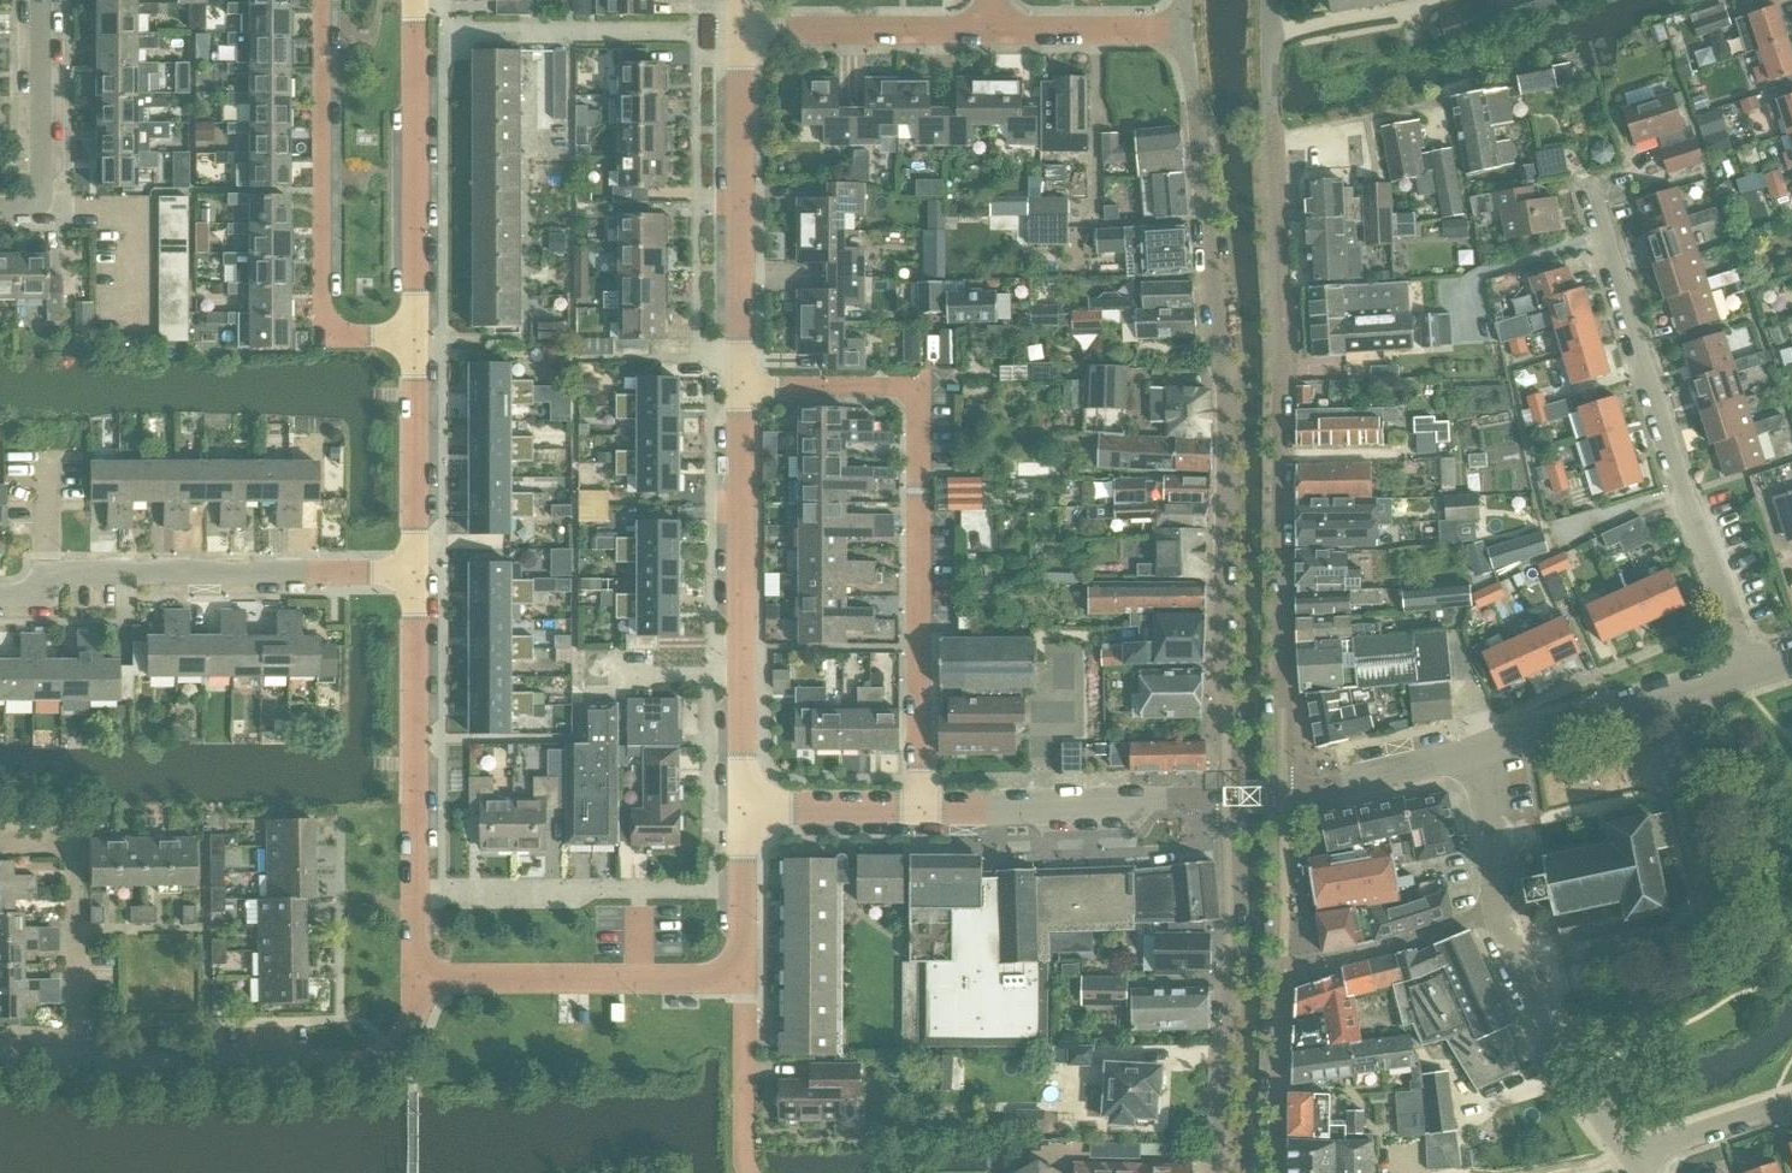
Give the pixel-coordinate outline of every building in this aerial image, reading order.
[(249,5),(249,9),(289,9),(289,8),(293,5),(293,0),(249,0),(249,5)] [(475,3),(497,2),(497,17),(533,17),(533,1),(519,1),(519,0),(475,0),(475,3)] [(577,16),(590,16),(590,0),(577,0),(577,16)] [(597,16),(648,17),(648,1),(663,2),(663,0),(597,0),(597,16)] [(1332,13),(1400,0),(1330,0),(1332,13)] [(136,7),(96,7),(96,38),(136,38),(136,34),(136,16),(157,15),(157,4),(136,4),(136,7)] [(293,24),(289,21),(289,9),(249,9),(249,5),(226,5),(226,15),(240,15),(240,33),(249,33),(249,38),(289,37),(293,35),(293,24)] [(1724,5),(1691,16),(1698,38),(1732,27),(1724,5)] [(1788,40),(1789,40),(1777,6),(1735,21),(1746,54),(1761,49),(1788,40)] [(293,54),(289,51),(289,37),(249,38),(249,33),(240,33),(227,33),(227,46),(235,46),(235,63),(249,62),(249,68),(289,68),(289,67),(293,64),(293,54)] [(136,38),(96,38),(96,68),(136,68),(136,64),(136,50),(157,50),(157,34),(136,34),(136,38)] [(1789,40),(1788,40),(1761,49),(1766,65),(1752,70),(1757,85),(1772,81),(1772,82),(1791,75),(1791,50),(1789,40)] [(622,97),(665,98),(665,83),(670,83),(670,68),(665,68),(665,66),(650,66),(650,51),(615,51),(615,67),(622,67),(622,97)] [(522,329),(520,52),(475,53),(477,329),(522,329)] [(567,61),(567,52),(554,52),(554,61),(567,61)] [(567,69),(567,61),(554,61),(554,69),(567,69)] [(289,97),(289,68),(249,68),(249,62),(235,63),(235,64),(227,64),(227,75),(249,75),(249,94),(249,97),(289,97)] [(136,68),(96,68),(96,97),(136,97),(136,94),(148,94),(148,75),(156,75),(157,64),(136,64),(136,68)] [(1487,92),(1453,99),(1460,134),(1494,128),(1514,124),(1510,100),(1524,97),(1524,95),(1571,86),(1567,66),(1519,75),(1522,88),(1508,90),(1487,94),(1487,92)] [(567,78),(567,69),(554,69),(554,78),(567,78)] [(1041,153),(1088,153),(1089,77),(1053,77),(1053,82),(1041,82),(1041,153)] [(567,86),(567,78),(554,78),(554,87),(567,86)] [(868,109),(853,109),(854,144),(881,144),(902,144),(902,124),(902,78),(868,78),(868,109)] [(930,78),(902,78),(902,124),(917,124),(917,144),(945,144),(945,109),(931,109),(930,78)] [(959,109),(945,109),(945,144),(972,144),(972,124),(990,123),(990,78),(959,78),(959,109)] [(1022,78),(990,78),(990,123),(1009,123),(1009,143),(1037,143),(1037,108),(1022,108),(1022,78)] [(188,94),(188,79),(174,79),(174,94),(188,94)] [(839,79),(805,79),(805,124),(826,124),(826,144),(854,144),(853,109),(839,109),(839,79)] [(568,95),(567,86),(554,87),(554,95),(568,95)] [(1673,92),(1625,107),(1636,142),(1658,135),(1662,149),(1669,172),(1704,161),(1697,138),(1692,124),(1684,127),(1673,92)] [(96,110),(91,113),(91,124),(96,128),(136,128),(136,124),(149,124),(149,109),(168,110),(168,93),(157,93),(148,94),(136,94),(136,97),(96,97),(96,110)] [(249,97),(249,94),(227,94),(226,105),(249,105),(249,124),(249,128),(289,128),(289,97),(249,97)] [(568,104),(568,95),(554,95),(555,104),(568,104)] [(1766,106),(1772,122),(1784,118),(1789,134),(1791,133),(1791,95),(1778,100),(1778,102),(1766,106)] [(665,98),(622,97),(622,128),(665,128),(665,114),(670,114),(670,98),(665,98)] [(1745,114),(1761,109),(1757,97),(1742,102),(1745,114)] [(568,112),(568,104),(555,104),(555,112),(568,112)] [(588,107),(576,108),(576,128),(588,128),(588,107)] [(568,121),(568,112),(555,112),(555,121),(568,121)] [(1419,123),(1384,129),(1389,156),(1394,183),(1417,178),(1421,197),(1440,194),(1444,220),(1465,216),(1452,149),(1432,153),(1432,155),(1423,157),(1421,150),(1425,150),(1419,123)] [(136,128),(96,128),(96,158),(136,158),(136,154),(149,154),(148,141),(169,140),(168,124),(157,124),(149,124),(136,124),(136,128)] [(289,157),(289,128),(249,128),(249,124),(226,124),(227,134),(249,134),(249,154),(249,157),(289,157)] [(1185,173),(1180,127),(1136,132),(1137,145),(1118,147),(1117,135),(1103,135),(1104,164),(1139,161),(1141,176),(1185,173)] [(588,128),(576,128),(576,147),(588,147),(588,128)] [(665,128),(622,128),(622,158),(665,158),(665,144),(670,144),(670,128),(665,128)] [(1494,128),(1460,134),(1462,147),(1464,156),(1467,175),(1501,169),(1501,168),(1515,166),(1513,155),(1511,141),(1497,144),(1494,128)] [(136,158),(96,158),(96,188),(136,188),(136,170),(157,170),(157,154),(149,154),(136,154),(136,158)] [(289,188),(289,157),(249,157),(249,154),(227,154),(227,165),(238,165),(237,188),(289,188)] [(665,159),(665,158),(622,158),(622,188),(614,188),(614,204),(650,204),(650,189),(665,189),(665,174),(670,174),(670,159),(665,159)] [(1769,187),(1784,182),(1780,171),(1765,175),(1769,187)] [(1159,219),(1190,215),(1185,173),(1141,176),(1141,179),(1146,220),(1159,218),(1159,219)] [(188,189),(188,174),(172,175),(172,189),(188,189)] [(1042,199),(1042,179),(1030,179),(1030,199),(1042,199)] [(1343,181),(1306,183),(1308,221),(1345,220),(1346,223),(1355,222),(1355,225),(1356,225),(1355,223),(1367,223),(1368,246),(1393,244),(1393,238),(1417,237),(1416,214),(1392,215),(1390,185),(1372,186),(1371,186),(1369,186),(1365,186),(1366,202),(1354,202),(1354,189),(1344,189),(1343,181)] [(1784,182),(1769,187),(1773,199),(1788,194),(1784,182)] [(866,213),(866,185),(831,185),(831,200),(800,200),(800,231),(846,231),(846,213),(866,213)] [(1700,212),(1687,216),(1678,187),(1638,200),(1649,234),(1689,222),(1691,228),(1704,224),(1700,212)] [(1774,202),(1773,199),(1769,187),(1767,188),(1760,190),(1724,202),(1727,211),(1741,207),(1743,212),(1774,202)] [(1473,215),(1495,211),(1503,210),(1508,240),(1562,230),(1556,199),(1528,204),(1526,189),(1470,199),(1473,215)] [(251,195),(228,195),(228,206),(249,206),(249,225),(249,228),(289,228),(289,197),(251,198),(251,195)] [(159,212),(188,212),(188,198),(159,198),(159,212)] [(1030,215),(1030,199),(990,199),(990,216),(1022,216),(1030,216),(1030,215)] [(1042,199),(1030,199),(1030,215),(1069,214),(1069,199),(1042,199)] [(650,218),(650,204),(614,204),(614,217),(622,217),(622,249),(665,249),(665,235),(670,235),(670,219),(665,219),(665,218),(650,218)] [(1704,224),(1721,218),(1717,207),(1700,212),(1704,224)] [(188,226),(188,212),(159,212),(159,226),(188,226)] [(1069,214),(1030,215),(1030,216),(1030,245),(1069,245),(1069,214)] [(1345,220),(1308,221),(1309,257),(1311,282),(1348,280),(1363,279),(1361,256),(1361,246),(1357,246),(1356,225),(1355,225),(1355,222),(1346,223),(1345,220)] [(1699,253),(1691,228),(1689,222),(1649,234),(1645,235),(1655,267),(1699,253)] [(207,237),(207,224),(195,224),(195,237),(207,237)] [(249,225),(227,225),(227,235),(250,236),(250,255),(250,258),(289,258),(289,257),(293,255),(293,244),(289,242),(289,228),(249,228),(249,225)] [(1128,278),(1145,277),(1193,274),(1190,225),(1142,228),(1142,229),(1097,232),(1098,254),(1127,252),(1128,278)] [(188,240),(188,226),(159,226),(159,240),(188,240)] [(846,249),(846,231),(800,231),(800,262),(831,262),(831,276),(866,276),(866,249),(846,249)] [(945,261),(945,232),(925,232),(925,262),(945,261)] [(188,255),(188,240),(159,240),(159,255),(188,255)] [(577,249),(575,249),(575,280),(589,280),(589,249),(577,249)] [(665,250),(665,249),(622,249),(622,279),(665,279),(665,265),(670,265),(670,250),(665,250)] [(1709,285),(1707,279),(1699,253),(1655,267),(1666,299),(1670,298),(1669,297),(1709,285)] [(15,299),(15,254),(0,254),(0,299),(15,299)] [(49,254),(15,254),(15,299),(48,299),(48,311),(64,311),(63,276),(49,276),(49,254)] [(159,269),(188,269),(188,255),(159,255),(159,269)] [(226,255),(222,255),(222,267),(234,267),(234,284),(250,284),(250,287),(289,287),(294,285),(294,274),(289,271),(289,258),(250,258),(250,255),(226,255)] [(1584,287),(1574,290),(1567,267),(1530,278),(1540,310),(1549,307),(1555,327),(1593,315),(1584,287)] [(159,283),(188,284),(188,269),(159,269),(159,283)] [(1724,286),(1741,281),(1737,269),(1720,275),(1724,286)] [(1711,290),(1724,286),(1720,275),(1707,279),(1709,285),(1669,297),(1670,298),(1680,332),(1720,319),(1711,290)] [(846,304),(866,304),(866,276),(831,276),(831,291),(800,291),(800,323),(846,322),(846,304)] [(622,310),(665,310),(665,296),(670,296),(670,280),(665,280),(665,279),(622,279),(622,310)] [(589,280),(575,280),(575,300),(589,300),(589,280)] [(1354,285),(1311,288),(1313,321),(1412,316),(1412,314),(1411,314),(1410,298),(1409,282),(1398,283),(1355,286),(1354,285)] [(188,298),(188,284),(159,283),(159,298),(188,298)] [(947,309),(947,313),(948,324),(997,323),(997,293),(981,294),(981,291),(967,291),(967,294),(947,295),(947,296),(942,296),(942,283),(919,284),(920,315),(942,314),(942,310),(947,309)] [(1120,312),(1195,310),(1194,283),(1142,285),(1142,288),(1136,288),(1136,299),(1124,299),(1116,294),(1104,295),(1099,300),(1089,300),(1089,312),(1089,313),(1103,312),(1120,312)] [(234,284),(227,284),(227,296),(250,296),(250,315),(250,317),(290,317),(289,287),(250,287),(250,284),(234,284)] [(188,312),(188,298),(159,298),(159,312),(188,312)] [(665,310),(622,310),(622,341),(615,341),(615,356),(650,356),(650,341),(665,341),(665,326),(670,326),(670,310),(665,310)] [(1195,310),(1120,312),(1120,324),(1137,323),(1137,339),(1196,338),(1195,310)] [(159,327),(188,327),(188,312),(159,312),(159,327)] [(1104,330),(1103,312),(1089,313),(1089,312),(1072,312),(1072,331),(1104,330)] [(227,314),(227,325),(237,325),(237,348),(250,348),(290,348),(290,317),(250,317),(250,315),(227,314)] [(1564,356),(1602,344),(1593,315),(1555,327),(1564,356)] [(1412,316),(1313,321),(1314,358),(1346,355),(1346,352),(1414,348),(1412,316)] [(1440,347),(1438,316),(1421,317),(1422,348),(1440,347)] [(866,341),(846,341),(846,322),(800,323),(800,354),(831,354),(831,369),(866,369),(866,341)] [(159,342),(188,342),(188,327),(159,327),(159,342)] [(987,341),(1033,341),(1032,327),(987,327),(987,341)] [(1747,357),(1734,361),(1725,333),(1685,345),(1695,379),(1696,380),(1735,367),(1737,373),(1750,369),(1747,357)] [(1524,338),(1508,343),(1512,355),(1512,357),(1514,357),(1528,353),(1524,338)] [(1573,384),(1610,373),(1602,344),(1564,356),(1573,384)] [(1750,369),(1767,363),(1764,352),(1747,357),(1750,369)] [(511,364),(472,364),(472,393),(534,393),(534,382),(511,382),(511,364)] [(1053,383),(1053,364),(1028,364),(1027,383),(1053,383)] [(1087,402),(1087,410),(1126,411),(1127,404),(1127,403),(1128,368),(1112,367),(1088,367),(1087,402)] [(1745,398),(1737,373),(1735,367),(1696,380),(1695,379),(1691,380),(1702,413),(1745,398)] [(617,409),(680,409),(680,380),(641,380),(641,396),(617,396),(617,409)] [(1211,441),(1213,391),(1153,387),(1152,422),(1169,422),(1168,438),(1211,441)] [(1311,405),(1311,388),(1298,387),(1298,405),(1311,405)] [(534,393),(472,393),(472,422),(511,421),(511,406),(534,406),(534,393)] [(1533,412),(1547,407),(1543,394),(1529,399),(1533,412)] [(1589,437),(1627,426),(1617,397),(1580,408),(1589,437)] [(1755,430),(1754,424),(1745,398),(1702,413),(1712,445),(1716,443),(1755,430)] [(1537,426),(1575,415),(1570,400),(1547,407),(1533,412),(1537,426)] [(1384,422),(1398,422),(1397,408),(1362,409),(1363,445),(1384,445),(1384,422)] [(641,437),(680,437),(680,409),(617,409),(617,420),(641,420),(641,437)] [(847,409),(799,409),(799,433),(829,433),(875,433),(875,422),(847,422),(847,409)] [(1319,446),(1341,446),(1340,409),(1319,410),(1319,446)] [(1341,446),(1363,445),(1362,409),(1340,409),(1341,446)] [(1298,446),(1319,446),(1319,410),(1297,410),(1298,446)] [(1770,432),(1787,426),(1783,415),(1767,420),(1770,432)] [(1435,418),(1413,419),(1414,435),(1435,434),(1436,444),(1450,443),(1449,423),(1435,424),(1435,418)] [(1757,436),(1770,432),(1767,420),(1754,424),(1755,430),(1716,443),(1727,477),(1766,464),(1757,436)] [(511,421),(472,422),(472,450),(534,449),(534,438),(511,438),(511,421)] [(1598,465),(1635,454),(1627,426),(1589,437),(1598,465)] [(829,433),(799,433),(799,457),(847,457),(847,448),(847,447),(847,445),(848,445),(875,445),(882,445),(893,445),(893,434),(875,434),(875,433),(829,433)] [(1137,436),(1137,437),(1099,435),(1097,468),(1176,470),(1210,472),(1210,473),(1211,473),(1212,441),(1211,441),(1168,438),(1137,436)] [(617,465),(680,465),(680,437),(641,437),(641,452),(617,452),(617,465)] [(534,449),(472,450),(472,478),(511,477),(511,463),(534,463),(534,450),(534,449)] [(1607,494),(1644,482),(1635,454),(1598,465),(1607,494)] [(847,457),(799,457),(799,480),(875,480),(892,480),(895,480),(895,469),(875,469),(873,469),(848,469),(847,469),(847,457)] [(1442,486),(1457,485),(1456,459),(1441,459),(1442,486)] [(1550,480),(1566,475),(1562,461),(1546,466),(1550,480)] [(120,528),(120,463),(91,463),(91,502),(108,502),(108,528),(120,528)] [(149,502),(149,463),(120,463),(120,528),(132,528),(132,502),(149,502)] [(176,528),(176,463),(149,463),(149,502),(164,502),(164,528),(176,528)] [(204,502),(204,463),(176,463),(176,528),(188,528),(188,502),(204,502)] [(233,528),(233,463),(204,463),(204,502),(220,503),(220,528),(233,528)] [(261,503),(261,463),(233,463),(233,528),(245,529),(245,503),(261,503)] [(289,529),(289,463),(261,463),(261,503),(277,503),(277,529),(289,529)] [(318,503),(318,463),(289,463),(289,529),(301,529),(301,503),(318,503)] [(1018,480),(1047,481),(1048,464),(1019,463),(1018,464),(1018,479),(1018,480)] [(1373,464),(1298,465),(1298,500),(1373,498),(1373,464)] [(617,476),(641,476),(641,494),(680,494),(680,465),(617,465),(617,476)] [(1554,494),(1570,489),(1566,475),(1550,480),(1554,494)] [(1114,499),(1100,499),(1100,506),(1208,504),(1210,504),(1211,478),(1165,476),(1165,480),(1113,480),(1114,499)] [(511,477),(472,478),(472,506),(534,505),(534,494),(512,495),(511,477)] [(875,480),(799,480),(799,504),(847,504),(847,492),(875,492),(875,490),(875,480)] [(939,481),(938,481),(938,511),(940,511),(952,511),(960,511),(961,511),(984,510),(983,480),(972,480),(965,480),(961,480),(949,480),(939,481)] [(581,508),(610,508),(610,492),(581,493),(581,508)] [(1776,500),(1787,536),(1791,535),(1791,494),(1776,500)] [(1479,497),(1445,499),(1447,522),(1480,520),(1479,497)] [(1373,498),(1298,500),(1298,521),(1373,520),(1373,525),(1379,525),(1394,525),(1394,499),(1394,498),(1373,498)] [(847,504),(799,504),(799,528),(849,528),(875,528),(895,528),(895,516),(894,516),(875,516),(847,516),(847,504)] [(1100,506),(1088,506),(1088,519),(1114,519),(1156,519),(1156,530),(1203,530),(1208,504),(1100,506)] [(534,505),(472,506),(473,535),(512,535),(512,518),(534,518),(534,505)] [(572,507),(552,507),(552,519),(572,518),(572,507)] [(610,508),(581,508),(581,523),(610,523),(610,508)] [(1626,554),(1653,542),(1643,517),(1616,529),(1622,543),(1626,554)] [(1373,520),(1298,521),(1299,546),(1379,545),(1379,526),(1379,525),(1373,525),(1373,520)] [(617,556),(680,556),(680,523),(641,523),(641,539),(617,539),(617,556)] [(849,528),(799,528),(799,551),(847,551),(847,539),(875,539),(893,539),(895,539),(895,528),(875,528),(849,528)] [(1622,543),(1616,529),(1603,535),(1609,548),(1622,543)] [(1157,566),(1138,566),(1138,578),(1158,578),(1158,579),(1207,578),(1206,554),(1206,530),(1203,530),(1156,530),(1157,555),(1157,560),(1157,566)] [(1542,533),(1487,549),(1490,558),(1493,570),(1548,553),(1542,533)] [(847,551),(799,551),(799,574),(875,574),(875,563),(847,563),(847,551)] [(1348,554),(1334,554),(1334,551),(1298,551),(1298,586),(1299,586),(1299,593),(1362,590),(1361,568),(1348,568),(1348,554)] [(1565,554),(1551,560),(1558,574),(1571,568),(1565,554)] [(680,588),(680,556),(617,556),(617,563),(641,564),(641,588),(680,588)] [(1551,560),(1538,566),(1544,579),(1555,604),(1569,598),(1558,574),(1551,560)] [(534,581),(512,581),(512,564),(472,564),(472,593),(550,593),(558,593),(557,581),(558,579),(534,579),(534,581)] [(1659,619),(1686,607),(1670,571),(1643,583),(1659,619)] [(875,574),(799,574),(799,597),(847,598),(847,586),(875,586),(875,574)] [(569,581),(557,581),(558,593),(558,594),(569,594),(569,581)] [(962,596),(991,596),(990,582),(962,582),(962,596)] [(1154,626),(1154,615),(1154,612),(1206,612),(1206,607),(1208,605),(1208,600),(1206,599),(1207,584),(1088,582),(1088,612),(1130,612),(1130,626),(1140,626),(1154,626)] [(1404,614),(1473,608),(1470,583),(1401,589),(1404,614)] [(1631,631),(1659,619),(1643,583),(1615,595),(1631,631)] [(1480,611),(1506,599),(1499,584),(1472,596),(1477,607),(1468,611),(1473,621),(1469,623),(1472,630),(1486,624),(1480,611)] [(680,619),(680,588),(641,588),(641,596),(617,596),(617,621),(641,621),(641,619),(680,619)] [(1352,615),(1352,607),(1382,606),(1381,592),(1298,595),(1299,616),(1352,615)] [(512,621),(512,605),(550,605),(550,593),(472,593),(472,621),(512,621)] [(1604,643),(1631,631),(1615,595),(1588,607),(1604,643)] [(847,598),(799,597),(799,621),(875,621),(875,620),(875,609),(847,609),(847,598)] [(301,610),(289,611),(288,676),(317,676),(317,683),(335,683),(334,645),(318,645),(318,636),(301,636),(301,610)] [(133,666),(132,666),(132,676),(133,676),(147,676),(147,677),(149,677),(175,676),(176,611),(164,611),(164,637),(148,637),(148,642),(133,642),(133,666)] [(188,611),(176,611),(175,676),(205,676),(206,637),(188,637),(188,611)] [(220,637),(206,637),(205,676),(231,676),(231,611),(220,611),(220,637)] [(245,611),(231,611),(231,676),(261,676),(261,637),(245,637),(245,611)] [(277,637),(261,637),(261,676),(288,676),(289,611),(277,611),(277,637)] [(1140,626),(1140,644),(1124,644),(1124,651),(1124,664),(1204,663),(1206,614),(1154,615),(1154,626),(1140,626)] [(1554,665),(1581,653),(1566,617),(1538,629),(1554,665)] [(961,630),(973,630),(973,618),(961,618),(961,630)] [(680,637),(680,619),(641,619),(641,621),(641,637),(629,637),(629,652),(661,652),(661,637),(680,637)] [(1351,619),(1298,621),(1299,643),(1354,638),(1381,636),(1380,624),(1364,626),(1362,624),(1355,625),(1354,626),(1352,627),(1351,619)] [(534,638),(512,637),(512,621),(472,621),(473,649),(534,649),(534,638)] [(875,621),(799,621),(799,645),(802,645),(847,645),(847,632),(875,632),(875,621)] [(1527,677),(1554,665),(1538,629),(1511,641),(1527,677)] [(1383,647),(1380,647),(1383,686),(1392,685),(1448,680),(1447,667),(1447,664),(1446,658),(1445,641),(1437,642),(1437,633),(1382,638),(1383,647)] [(22,661),(6,661),(5,700),(33,700),(33,635),(22,635),(22,661)] [(46,635),(33,635),(33,700),(62,700),(62,661),(46,661),(46,635)] [(78,661),(62,661),(62,700),(90,700),(90,635),(78,635),(78,661)] [(102,635),(90,635),(90,700),(119,700),(133,700),(133,676),(132,676),(132,666),(119,666),(119,661),(102,661),(102,635)] [(572,649),(572,637),(556,637),(556,649),(557,649),(572,649)] [(1354,638),(1299,643),(1301,674),(1303,693),(1308,693),(1309,693),(1309,695),(1358,689),(1354,638)] [(1024,700),(1024,688),(1039,688),(1039,672),(1047,672),(1047,655),(1038,656),(1038,640),(973,640),(942,641),(941,641),(941,662),(940,662),(940,667),(941,667),(941,689),(942,688),(950,688),(963,688),(964,701),(950,701),(950,714),(942,714),(941,714),(941,739),(941,756),(943,756),(1017,755),(1017,734),(1021,734),(1026,729),(1026,700),(1024,700)] [(1499,689),(1527,677),(1511,641),(1483,653),(1499,689)] [(512,677),(512,662),(534,662),(534,649),(473,649),(473,677),(512,677)] [(1124,664),(1124,651),(1102,652),(1103,667),(1124,666),(1124,664)] [(1134,719),(1142,719),(1202,717),(1204,669),(1166,670),(1166,671),(1140,672),(1141,695),(1132,695),(1134,719)] [(534,694),(512,694),(512,677),(473,677),(473,706),(533,705),(534,694)] [(1426,722),(1452,719),(1449,682),(1411,687),(1414,728),(1426,726),(1426,722)] [(1358,689),(1309,695),(1319,748),(1350,741),(1349,737),(1375,729),(1369,706),(1378,703),(1374,688),(1358,689)] [(827,689),(797,689),(797,746),(799,746),(816,746),(816,751),(846,751),(845,712),(843,712),(843,706),(827,706),(827,689)] [(860,712),(845,712),(846,751),(875,751),(874,689),(873,689),(860,689),(860,712)] [(883,689),(874,689),(875,751),(902,751),(901,712),(885,712),(885,689),(883,689)] [(631,698),(631,747),(677,747),(681,747),(682,697),(663,698),(631,698)] [(579,745),(567,745),(567,774),(567,787),(567,800),(568,809),(568,844),(574,844),(594,845),(595,703),(582,703),(582,744),(579,744),(579,745)] [(621,703),(595,703),(594,845),(621,845),(621,842),(621,811),(621,703)] [(512,734),(512,718),(533,718),(533,705),(473,706),(473,735),(512,734)] [(1169,770),(1206,770),(1206,742),(1168,743),(1169,770)] [(1112,744),(1111,744),(1111,756),(1111,766),(1131,766),(1131,771),(1169,770),(1168,743),(1112,744)] [(1065,772),(1084,772),(1084,744),(1064,744),(1065,772)] [(631,747),(630,747),(630,758),(646,758),(646,782),(651,782),(651,781),(681,781),(681,750),(677,750),(677,747),(631,747)] [(480,771),(471,771),(471,778),(471,809),(484,809),(485,850),(516,850),(515,802),(495,802),(495,778),(480,778),(480,771)] [(534,801),(515,802),(516,850),(547,849),(547,810),(554,810),(558,809),(558,795),(558,787),(558,778),(534,778),(534,783),(534,801)] [(651,782),(646,782),(646,810),(651,810),(651,811),(681,811),(681,781),(651,781),(651,782)] [(1356,808),(1320,816),(1321,821),(1327,848),(1327,852),(1342,849),(1390,837),(1411,833),(1413,843),(1416,860),(1417,862),(1460,852),(1448,793),(1406,803),(1405,798),(1360,808),(1356,809),(1356,808)] [(635,811),(621,811),(621,842),(635,842),(635,845),(650,845),(651,811),(651,810),(646,810),(635,810),(635,811)] [(651,811),(650,845),(681,845),(681,811),(651,811)] [(1550,875),(1526,879),(1531,905),(1555,900),(1564,946),(1647,929),(1645,918),(1671,913),(1661,862),(1659,850),(1670,848),(1664,816),(1652,819),(1652,817),(1610,826),(1613,845),(1548,858),(1546,859),(1550,875)] [(266,847),(313,846),(312,820),(266,821),(266,847)] [(209,849),(222,849),(222,836),(209,837),(209,849)] [(1327,857),(1309,860),(1313,888),(1317,912),(1318,915),(1365,908),(1387,904),(1400,902),(1401,902),(1401,901),(1398,888),(1395,867),(1394,862),(1390,837),(1342,849),(1343,854),(1327,857)] [(179,885),(196,885),(195,838),(168,839),(169,893),(179,893),(179,885)] [(107,894),(117,894),(117,839),(90,840),(90,886),(107,886),(107,894)] [(127,886),(143,885),(142,839),(117,839),(117,894),(127,894),(127,886)] [(159,893),(169,893),(168,839),(142,839),(143,885),(159,885),(159,893)] [(267,873),(313,872),(313,846),(266,847),(267,873)] [(209,862),(223,862),(222,849),(209,849),(209,862)] [(788,1035),(782,1035),(782,1055),(838,1055),(839,972),(839,883),(861,883),(861,903),(905,903),(905,857),(904,857),(861,857),(861,861),(788,861),(788,972),(788,1035)] [(984,857),(912,857),(912,963),(918,963),(918,965),(921,965),(996,967),(1049,969),(1049,964),(1048,937),(1083,937),(1083,934),(1137,932),(1137,924),(1169,923),(1170,935),(1174,934),(1175,938),(1205,933),(1205,922),(1220,921),(1214,861),(1174,866),(1174,867),(1135,871),(1135,869),(1037,873),(1037,870),(999,872),(998,872),(998,874),(984,875),(984,857)] [(12,876),(12,862),(0,862),(0,888),(36,888),(36,876),(12,876)] [(304,899),(314,899),(313,872),(267,873),(268,899),(304,898),(304,899)] [(36,900),(36,888),(0,888),(0,916),(12,916),(12,914),(12,900),(36,900)] [(210,901),(225,901),(224,888),(210,888),(210,901)] [(1408,905),(1406,906),(1411,931),(1412,931),(1417,929),(1431,924),(1453,917),(1448,891),(1423,900),(1419,902),(1415,903),(1414,903),(1412,904),(1408,905)] [(305,925),(304,899),(304,898),(268,899),(258,899),(259,926),(305,925)] [(210,914),(225,913),(225,901),(210,901),(210,914)] [(1387,904),(1365,908),(1372,942),(1401,934),(1406,933),(1411,931),(1406,906),(1405,906),(1403,907),(1390,910),(1389,910),(1387,904)] [(143,915),(156,915),(156,906),(143,907),(143,915)] [(183,915),(196,914),(196,906),(183,906),(183,915)] [(91,916),(104,916),(104,907),(91,907),(91,916)] [(130,915),(143,915),(143,907),(130,907),(130,915)] [(1318,915),(1321,936),(1324,954),(1325,953),(1364,945),(1372,942),(1365,908),(1318,915)] [(22,928),(22,913),(12,914),(12,916),(0,916),(0,941),(34,941),(34,928),(22,928)] [(183,923),(196,923),(196,914),(183,915),(183,923)] [(131,924),(143,924),(143,915),(130,915),(131,924)] [(143,924),(156,923),(156,915),(143,915),(143,924)] [(91,924),(104,924),(104,916),(91,916),(91,924)] [(259,952),(305,951),(305,925),(259,926),(259,952)] [(1405,982),(1394,985),(1403,1027),(1413,1025),(1425,1047),(1447,1042),(1477,1090),(1520,1071),(1510,1049),(1510,1048),(1509,1048),(1508,1047),(1507,1047),(1506,1047),(1505,1047),(1504,1047),(1503,1047),(1497,1033),(1511,1027),(1469,932),(1437,947),(1437,949),(1427,954),(1428,957),(1419,961),(1416,950),(1399,955),(1405,982)] [(1158,935),(1157,973),(1184,974),(1184,969),(1210,970),(1210,965),(1212,965),(1212,953),(1210,953),(1210,936),(1205,936),(1205,933),(1175,938),(1174,934),(1170,935),(1158,935)] [(1083,937),(1048,937),(1049,964),(1053,964),(1052,956),(1084,955),(1083,937)] [(211,953),(226,953),(226,940),(211,940),(211,953)] [(35,952),(34,941),(0,941),(0,968),(23,967),(23,952),(35,952)] [(260,978),(306,977),(305,951),(259,952),(260,978)] [(212,966),(226,965),(226,953),(211,953),(212,966)] [(1399,955),(1370,962),(1376,990),(1394,985),(1405,982),(1399,955)] [(1370,962),(1343,969),(1344,972),(1344,974),(1350,998),(1355,996),(1376,990),(1370,962)] [(912,963),(905,963),(905,1051),(921,1050),(921,965),(918,965),(918,963),(912,963)] [(996,967),(921,965),(921,1050),(1051,1048),(1049,969),(996,967)] [(23,980),(23,967),(0,968),(0,993),(35,992),(35,980),(23,980)] [(1298,990),(1297,1019),(1325,1014),(1328,1047),(1352,1044),(1361,1043),(1355,996),(1350,998),(1344,974),(1298,990)] [(261,1004),(307,1003),(306,977),(260,978),(261,1004)] [(1127,977),(1082,977),(1082,1007),(1127,1007),(1127,977)] [(1211,988),(1132,990),(1133,1030),(1210,1029),(1211,1029),(1211,989),(1211,988)] [(0,993),(0,1027),(19,1026),(19,1019),(23,1019),(23,1004),(35,1004),(35,992),(0,993)] [(213,1006),(227,1005),(227,992),(212,993),(213,1006)] [(625,1022),(625,1005),(620,1005),(613,1005),(613,1022),(625,1022)] [(589,1024),(589,1012),(580,1012),(579,1024),(589,1024)] [(1297,1019),(1295,1052),(1328,1047),(1325,1014),(1297,1019)] [(1410,1036),(1379,1040),(1385,1071),(1414,1067),(1410,1036)] [(1361,1043),(1352,1044),(1356,1075),(1385,1071),(1379,1040),(1361,1043)] [(1295,1052),(1293,1084),(1356,1075),(1352,1044),(1328,1047),(1295,1052)] [(1054,1047),(1054,1064),(1068,1064),(1068,1065),(1092,1065),(1092,1047),(1068,1047),(1054,1047)] [(952,1057),(930,1056),(929,1091),(951,1092),(952,1057)] [(1107,1064),(1104,1115),(1111,1115),(1111,1123),(1112,1123),(1133,1124),(1133,1116),(1155,1117),(1156,1093),(1159,1093),(1160,1067),(1107,1064)] [(782,1092),(780,1094),(780,1107),(782,1109),(782,1120),(842,1120),(842,1097),(861,1097),(862,1065),(813,1066),(813,1081),(782,1081),(782,1092)] [(1443,1074),(1422,1077),(1431,1135),(1426,1136),(1427,1148),(1440,1147),(1452,1170),(1462,1171),(1451,1095),(1446,1096),(1443,1074)] [(1423,1089),(1422,1081),(1413,1082),(1410,1083),(1411,1092),(1423,1089)] [(1290,1095),(1289,1137),(1330,1139),(1330,1142),(1335,1143),(1346,1142),(1346,1135),(1346,1127),(1329,1127),(1330,1096),(1290,1095)] [(1017,1111),(1017,1129),(1044,1130),(1045,1111),(1017,1111)] [(1423,1111),(1397,1113),(1399,1138),(1425,1136),(1423,1111)] [(1364,1112),(1347,1112),(1347,1135),(1354,1135),(1364,1135),(1364,1112)] [(1289,1141),(1290,1172),(1373,1172),(1373,1135),(1364,1135),(1354,1135),(1347,1135),(1346,1135),(1346,1142),(1335,1143),(1330,1142),(1289,1141)] [(1039,1161),(1016,1172),(1060,1172),(1039,1161)] [(1191,1169),(1155,1168),(1155,1165),(1074,1163),(1074,1172),(1190,1172),(1191,1169)] [(1776,1163),(1746,1172),(1779,1172),(1776,1163)]
